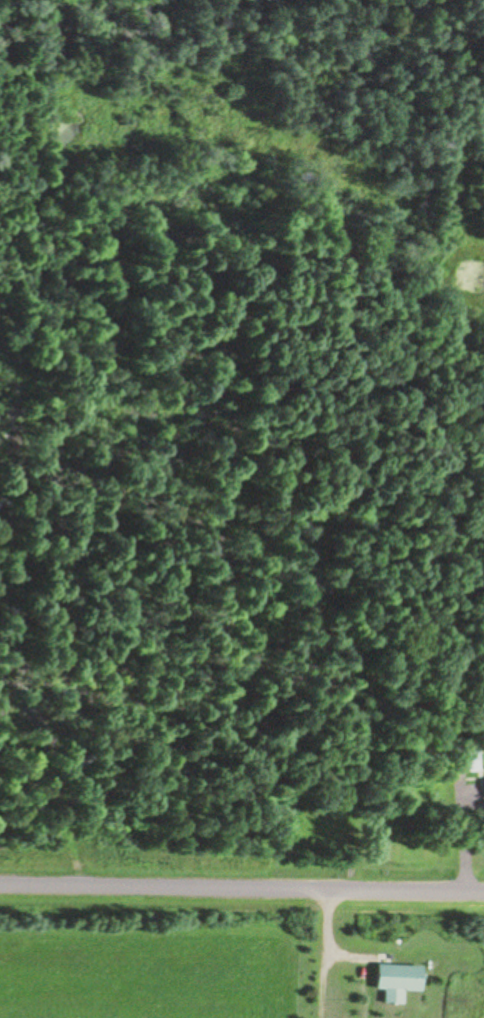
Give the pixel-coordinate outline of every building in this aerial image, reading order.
[(455,771),(481,771),(481,740),(455,740),(455,771)] [(425,967),(378,964),(377,991),(388,991),(424,993),(425,967)]
